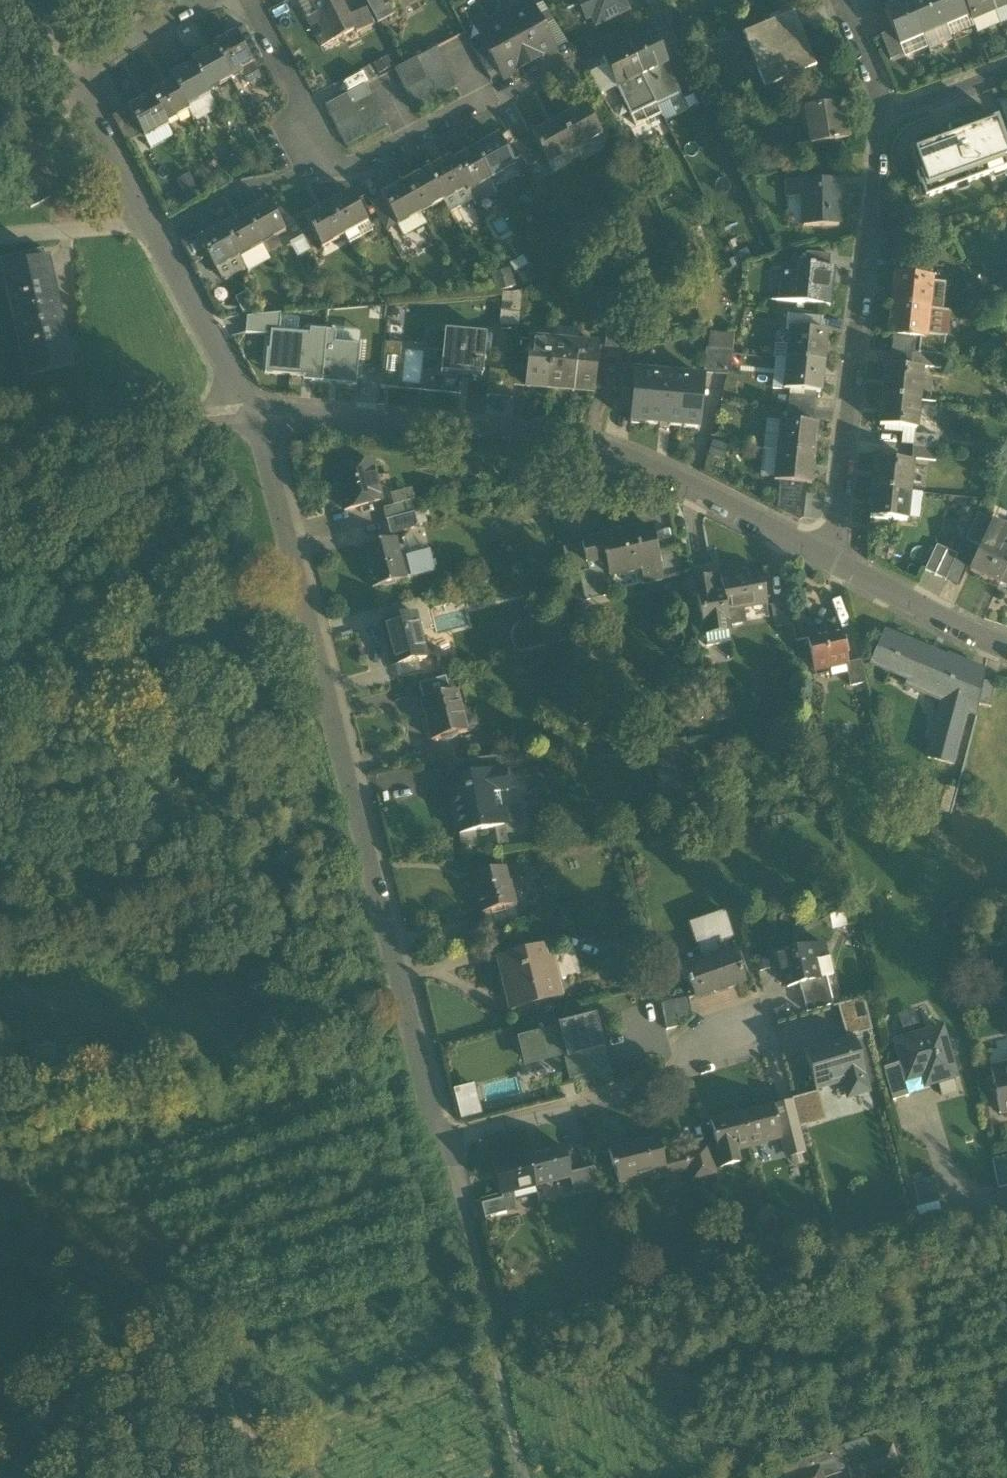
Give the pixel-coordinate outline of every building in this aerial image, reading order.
[(308,19),(318,14),(311,0),(288,0),(291,7),(300,3),(308,19)] [(341,0),(311,0),(318,14),(308,19),(325,54),(347,43),(349,47),(362,41),(357,31),(373,23),(364,5),(348,13),(341,0)] [(378,22),(395,13),(389,2),(385,5),(382,0),(366,0),(378,22)] [(596,22),(627,8),(623,0),(580,0),(587,16),(593,14),(596,22)] [(946,25),(936,0),(912,0),(909,1),(923,34),(946,25)] [(970,15),(963,0),(936,0),(946,25),(970,15)] [(995,11),(991,0),(963,0),(970,15),(972,20),(995,11)] [(995,11),(1006,6),(1006,0),(991,0),(995,11)] [(899,44),(923,34),(909,1),(885,11),(893,30),(899,44)] [(518,6),(503,14),(530,63),(543,57),(555,50),(553,48),(546,33),(548,32),(544,26),(541,19),(539,21),(537,17),(532,8),(522,13),(518,6)] [(995,11),(1001,24),(1006,21),(1006,6),(995,11)] [(541,19),(544,26),(555,20),(549,11),(537,17),(539,21),(541,19)] [(977,34),(1001,24),(995,11),(972,20),(974,27),(977,34)] [(757,69),(765,87),(816,66),(794,13),(749,31),(764,66),(757,69)] [(517,70),(530,63),(503,14),(489,22),(493,29),(482,34),(487,44),(489,47),(487,48),(491,56),(494,61),(496,60),(504,74),(505,77),(517,70)] [(951,36),(974,27),(972,20),(970,15),(946,25),(951,36)] [(546,33),(553,48),(568,41),(555,20),(544,26),(548,32),(546,33)] [(953,40),(951,36),(946,25),(923,34),(929,47),(930,50),(953,40)] [(237,32),(253,62),(262,58),(246,27),(237,32)] [(880,35),(890,58),(902,53),(899,44),(893,30),(880,35)] [(213,44),(215,48),(231,78),(232,79),(242,73),(248,83),(260,77),(253,62),(237,32),(213,44)] [(652,32),(628,44),(657,102),(680,91),(652,32)] [(904,57),(929,47),(923,34),(899,44),(902,53),(904,57)] [(661,112),(657,102),(628,44),(628,43),(603,55),(607,64),(618,86),(631,114),(636,125),(661,112)] [(475,50),(481,61),(491,56),(487,48),(489,47),(487,44),(475,50)] [(416,58),(421,68),(442,58),(436,47),(416,58)] [(219,85),(231,78),(215,48),(192,60),(194,63),(206,87),(217,81),(219,85)] [(488,74),(491,80),(504,74),(496,60),(494,61),(491,56),(481,61),(488,74)] [(396,68),(401,79),(421,68),(416,58),(396,68)] [(421,68),(426,78),(447,68),(442,58),(421,68)] [(208,90),(206,87),(194,63),(171,75),(173,78),(185,102),(195,96),(198,101),(210,94),(208,90)] [(589,72),(602,94),(618,86),(607,64),(589,72)] [(366,68),(348,77),(352,86),(370,77),(366,68)] [(401,79),(406,89),(426,78),(421,68),(401,79)] [(426,78),(431,88),(452,78),(447,68),(426,78)] [(187,106),(185,102),(173,78),(150,90),(152,95),(164,117),(175,111),(177,115),(189,109),(187,106)] [(406,89),(411,99),(431,88),(426,78),(406,89)] [(457,88),(452,78),(431,88),(437,99),(457,88)] [(208,90),(219,85),(217,81),(206,87),(208,90)] [(366,84),(346,94),(351,105),(372,94),(366,84)] [(437,99),(431,88),(411,99),(417,109),(437,99)] [(657,102),(661,112),(666,121),(689,109),(680,91),(657,102)] [(796,96),(798,110),(810,109),(810,108),(821,106),(819,92),(796,96)] [(187,106),(189,109),(194,119),(217,106),(210,94),(198,101),(187,106)] [(331,115),(351,105),(346,94),(326,105),(331,115)] [(372,94),(351,105),(357,115),(377,104),(372,94)] [(166,121),(164,117),(152,95),(128,108),(142,133),(154,127),(156,131),(168,125),(166,121)] [(187,106),(198,101),(195,96),(185,102),(187,106)] [(586,104),(600,130),(612,123),(599,97),(586,104)] [(999,103),(1006,122),(1006,100),(999,103)] [(810,109),(815,144),(848,139),(842,103),(821,106),(810,108),(810,109)] [(377,104),(357,115),(362,125),(382,114),(377,104)] [(586,104),(559,119),(574,145),(588,137),(590,141),(602,134),(600,130),(586,104)] [(336,125),(357,115),(351,105),(331,115),(336,125)] [(113,116),(127,142),(142,134),(142,133),(128,108),(113,116)] [(164,117),(166,121),(177,115),(175,111),(164,117)] [(382,114),(362,125),(367,135),(387,125),(382,114)] [(341,135),(362,125),(357,115),(336,125),(341,135)] [(1006,162),(1006,143),(998,117),(961,129),(960,124),(947,128),(949,134),(909,148),(918,174),(916,174),(921,186),(926,184),(930,196),(955,187),(953,181),(965,177),(967,182),(992,174),(990,168),(1005,163),(1006,162)] [(576,149),(574,145),(559,119),(532,134),(543,157),(545,159),(561,151),(564,155),(576,149)] [(156,131),(145,137),(151,148),(174,136),(168,125),(156,131)] [(347,146),(367,135),(362,125),(341,135),(347,146)] [(145,137),(156,131),(154,127),(142,133),(142,134),(144,138),(145,137)] [(498,137),(511,161),(522,155),(515,143),(509,131),(498,137)] [(522,139),(534,162),(543,157),(532,134),(522,139)] [(498,137),(475,149),(489,175),(500,169),(502,173),(514,167),(511,161),(498,137)] [(576,149),(590,141),(588,137),(574,145),(576,149)] [(534,162),(522,139),(515,143),(522,155),(528,165),(534,162)] [(492,179),(489,175),(475,149),(452,161),(467,188),(477,182),(479,186),(492,179)] [(564,155),(548,164),(552,172),(570,162),(569,160),(579,155),(576,149),(564,155)] [(548,164),(564,155),(561,151),(545,159),(548,164)] [(454,194),(467,188),(452,161),(451,158),(428,170),(442,196),(452,190),(454,194)] [(1005,163),(990,168),(992,174),(994,179),(1006,175),(1004,169),(1006,168),(1006,167),(1005,163)] [(492,179),(496,187),(519,175),(514,167),(502,173),(492,179)] [(489,175),(492,179),(502,173),(500,169),(489,175)] [(444,200),(442,196),(428,170),(405,183),(419,209),(430,203),(432,207),(444,200)] [(969,188),(967,182),(965,177),(953,181),(955,187),(957,192),(969,188)] [(469,191),(473,199),(476,205),(499,192),(496,187),(492,179),(479,186),(469,191)] [(801,181),(802,226),(838,225),(838,197),(842,197),(842,180),(801,181)] [(469,191),(479,186),(477,182),(467,188),(469,191)] [(421,213),(419,209),(405,183),(382,195),(382,196),(396,221),(407,215),(409,219),(421,213)] [(926,184),(921,186),(915,188),(919,200),(930,196),(926,184)] [(473,199),(469,191),(467,188),(454,194),(444,200),(450,212),(473,199)] [(442,196),(444,200),(454,194),(452,190),(442,196)] [(352,191),(328,204),(344,235),(349,243),(361,237),(356,228),(368,222),(352,191)] [(371,202),(387,231),(398,225),(396,221),(382,196),(371,202)] [(268,201),(245,214),(262,244),(266,252),(280,245),(275,237),(285,232),(268,201)] [(419,209),(421,213),(432,207),(430,203),(419,209)] [(333,241),(344,235),(328,204),(305,217),(319,243),(331,236),(333,241)] [(427,223),(421,213),(409,219),(398,225),(404,236),(427,223)] [(251,250),(262,244),(245,214),(223,226),(236,252),(248,245),(251,250)] [(396,221),(398,225),(409,219),(407,215),(396,221)] [(356,228),(361,237),(373,230),(368,222),(356,228)] [(239,256),(236,252),(223,226),(200,238),(199,239),(209,256),(216,269),(239,256)] [(197,233),(181,241),(194,264),(209,256),(199,239),(200,238),(197,233)] [(939,233),(922,234),(923,253),(940,252),(939,233)] [(310,251),(302,236),(289,243),(297,258),(310,251)] [(321,247),(333,241),(331,236),(319,243),(321,247)] [(239,256),(245,267),(267,254),(266,252),(262,244),(251,250),(239,256)] [(236,252),(239,256),(251,250),(248,245),(236,252)] [(23,383),(71,372),(44,259),(42,259),(41,260),(39,250),(0,259),(0,271),(2,271),(6,285),(0,286),(8,319),(13,318),(17,332),(12,334),(20,367),(25,366),(28,380),(23,381),(23,383)] [(811,266),(828,268),(829,255),(807,252),(805,266),(811,267),(811,266)] [(239,256),(216,269),(221,278),(225,280),(246,269),(245,267),(239,256)] [(528,265),(515,272),(522,285),(535,279),(528,265)] [(781,301),(829,306),(833,269),(828,268),(811,266),(811,267),(805,266),(800,265),(799,275),(784,274),(781,301)] [(516,287),(510,268),(490,275),(496,293),(516,287)] [(895,276),(892,306),(942,311),(945,285),(931,283),(932,280),(895,276)] [(234,297),(245,317),(256,311),(246,291),(234,297)] [(502,312),(521,314),(522,291),(502,292),(502,312)] [(948,312),(942,311),(892,306),(889,336),(894,336),(921,339),(919,355),(933,356),(943,357),(948,312)] [(500,328),(519,330),(521,314),(502,312),(500,328)] [(247,317),(246,333),(271,335),(271,330),(279,331),(281,313),(247,317)] [(790,330),(822,334),(823,318),(788,314),(786,330),(790,330)] [(13,318),(8,319),(12,334),(17,332),(13,318)] [(605,348),(617,349),(623,331),(618,319),(607,323),(605,348)] [(553,327),(551,343),(577,345),(579,329),(553,327)] [(276,350),(274,373),(312,377),(312,381),(322,382),(326,330),(310,329),(310,334),(279,331),(271,330),(271,335),(269,349),(269,350),(276,350)] [(360,344),(335,343),(336,331),(326,330),(322,382),(356,385),(360,344)] [(790,330),(787,360),(823,364),(826,334),(822,334),(790,330)] [(445,331),(444,335),(429,333),(427,350),(442,352),(443,352),(441,367),(461,369),(483,371),(487,335),(486,335),(445,331)] [(708,349),(733,352),(735,335),(710,332),(708,349)] [(890,369),(921,373),(922,367),(932,368),(933,356),(919,355),(921,339),(894,336),(892,352),(890,369)] [(525,389),(547,391),(551,343),(530,341),(527,367),(525,389)] [(381,386),(398,388),(403,345),(386,343),(381,386)] [(547,391),(573,393),(577,345),(551,343),(547,391)] [(599,346),(577,345),(573,393),(594,394),(599,346)] [(269,349),(267,349),(265,372),(274,373),(276,350),(269,350),(269,349)] [(704,373),(727,375),(733,352),(708,349),(707,349),(704,373)] [(772,388),(784,389),(787,360),(775,359),(772,388)] [(820,393),(823,364),(787,360),(784,389),(820,393)] [(621,389),(633,390),(635,372),(636,372),(636,366),(624,365),(621,389)] [(20,367),(23,381),(28,380),(25,366),(20,367)] [(514,388),(525,389),(527,367),(516,366),(514,388)] [(886,369),(883,398),(918,401),(919,395),(920,380),(921,373),(890,369),(886,369)] [(487,396),(513,398),(516,372),(489,370),(487,396)] [(698,429),(700,430),(705,378),(636,372),(635,372),(633,390),(630,423),(632,423),(633,418),(646,419),(645,425),(661,426),(661,423),(669,424),(669,427),(685,428),(685,422),(698,424),(698,429)] [(920,380),(919,395),(931,396),(933,382),(920,380)] [(790,394),(788,406),(787,419),(813,421),(815,409),(814,409),(815,397),(790,394)] [(915,429),(918,401),(883,398),(880,426),(884,426),(915,429)] [(736,408),(721,403),(718,416),(732,420),(736,408)] [(764,449),(777,451),(814,455),(818,425),(781,421),(780,424),(767,422),(764,449)] [(901,446),(914,447),(915,435),(915,429),(884,426),(883,432),(902,434),(901,446)] [(912,459),(937,461),(938,449),(939,437),(915,435),(914,447),(912,459)] [(728,445),(712,440),(707,456),(723,461),(728,445)] [(777,451),(764,449),(762,449),(760,477),(774,478),(777,451)] [(812,485),(814,455),(777,451),(774,478),(774,481),(779,482),(807,485),(812,485)] [(876,460),(873,489),(909,493),(912,463),(876,460)] [(335,472),(345,511),(381,502),(371,463),(335,472)] [(779,482),(776,509),(799,521),(803,519),(807,485),(779,482)] [(393,507),(414,502),(411,489),(390,494),(393,507)] [(909,493),(873,489),(870,519),(906,522),(907,519),(909,493)] [(922,494),(909,493),(907,519),(919,520),(922,494)] [(559,514),(571,511),(568,499),(554,501),(557,514),(559,514)] [(383,510),(386,521),(417,513),(414,502),(393,507),(383,510)] [(386,521),(390,535),(417,528),(414,514),(386,521)] [(965,541),(981,548),(993,522),(977,515),(965,541)] [(1000,585),(1006,570),(1006,552),(1001,550),(1006,537),(1006,529),(993,522),(981,548),(970,571),(1000,585)] [(599,540),(599,541),(604,560),(604,562),(605,562),(606,566),(608,577),(610,577),(641,570),(642,575),(660,571),(657,555),(656,551),(652,529),(599,540)] [(406,554),(399,556),(395,540),(360,549),(364,566),(366,566),(373,589),(406,580),(405,579),(412,577),(412,578),(434,572),(429,554),(407,559),(406,554)] [(586,564),(588,564),(596,562),(604,560),(599,541),(582,545),(586,564)] [(563,549),(569,576),(581,573),(589,572),(588,564),(586,564),(582,545),(563,549)] [(957,556),(937,546),(925,571),(946,581),(957,556)] [(677,547),(656,551),(657,555),(678,551),(677,547)] [(660,571),(662,581),(683,576),(678,551),(657,555),(660,571)] [(608,577),(606,566),(597,568),(596,562),(588,564),(589,572),(581,573),(587,603),(608,598),(605,582),(610,581),(610,577),(608,577)] [(967,568),(956,562),(947,581),(958,586),(967,568)] [(613,591),(662,581),(660,571),(642,575),(641,570),(610,577),(610,581),(613,591)] [(720,578),(723,593),(726,613),(727,613),(743,610),(766,606),(761,576),(738,579),(737,575),(720,578)] [(729,632),(726,613),(723,593),(712,595),(709,579),(694,582),(700,615),(701,615),(705,636),(729,632)] [(483,590),(467,594),(470,607),(487,603),(483,590)] [(788,602),(771,605),(775,629),(793,626),(788,602)] [(743,610),(727,613),(729,628),(746,626),(743,610)] [(387,645),(393,666),(397,665),(418,660),(426,658),(414,614),(385,622),(391,644),(387,645)] [(807,638),(815,671),(846,665),(847,665),(847,664),(839,629),(820,634),(820,635),(807,638)] [(729,632),(705,636),(707,646),(731,642),(729,632)] [(934,736),(958,742),(966,711),(977,715),(979,705),(984,681),(985,673),(948,656),(946,659),(885,632),(871,664),(909,680),(906,685),(943,701),(934,736)] [(421,671),(418,660),(397,665),(400,676),(421,671)] [(846,665),(850,686),(866,683),(861,661),(847,664),(847,665),(846,665)] [(446,677),(449,689),(472,683),(469,671),(446,677)] [(419,684),(422,700),(424,699),(450,693),(449,689),(446,677),(419,684)] [(979,705),(991,707),(995,684),(984,681),(979,705)] [(456,691),(466,732),(484,727),(472,683),(449,689),(450,693),(456,691)] [(426,718),(432,741),(466,732),(456,691),(450,693),(424,699),(422,700),(426,718)] [(728,700),(711,704),(715,722),(732,718),(728,700)] [(952,764),(958,742),(934,736),(928,758),(952,764)] [(457,762),(460,778),(503,770),(501,757),(457,762)] [(449,780),(459,835),(476,831),(494,828),(505,826),(502,809),(493,811),(490,795),(508,792),(504,769),(503,770),(460,778),(449,780)] [(958,789),(935,783),(928,808),(951,814),(958,789)] [(519,806),(502,809),(505,826),(522,823),(519,806)] [(508,845),(505,826),(494,828),(497,847),(508,845)] [(476,831),(459,835),(461,849),(478,847),(476,831)] [(476,890),(481,913),(486,911),(514,905),(508,881),(506,881),(503,868),(471,875),(474,890),(476,890)] [(486,911),(490,927),(525,919),(521,904),(514,905),(486,911)] [(691,983),(696,996),(714,990),(714,991),(745,981),(735,950),(721,954),(715,937),(732,931),(725,909),(689,921),(696,943),(698,942),(704,960),(685,966),(689,977),(688,978),(690,983),(691,983)] [(848,912),(832,913),(833,928),(848,927),(848,912)] [(825,978),(832,976),(824,943),(775,955),(781,978),(785,977),(787,988),(800,984),(825,978)] [(499,957),(511,1008),(562,996),(557,979),(551,980),(543,946),(499,957)] [(564,976),(580,971),(574,952),(558,957),(564,976)] [(756,960),(758,970),(776,966),(774,956),(756,960)] [(825,978),(833,1006),(842,1003),(834,975),(832,976),(825,978)] [(800,984),(807,1013),(833,1006),(825,978),(800,984)] [(665,1023),(667,1029),(679,1027),(677,1017),(692,1014),(688,998),(661,1004),(665,1023)] [(837,1008),(848,1042),(855,1040),(855,1041),(861,1039),(860,1035),(872,1031),(864,1000),(833,1007),(833,1009),(837,1008)] [(897,1014),(902,1030),(919,1024),(915,1009),(897,1014)] [(595,1017),(559,1026),(566,1052),(568,1058),(596,1051),(603,1049),(595,1017)] [(521,1036),(527,1062),(566,1052),(559,1026),(521,1036)] [(931,1073),(934,1083),(936,1082),(940,1096),(956,1091),(952,1078),(955,1077),(941,1030),(897,1042),(907,1080),(931,1073)] [(843,1080),(848,1097),(867,1092),(863,1075),(865,1074),(855,1041),(855,1040),(848,1042),(806,1054),(815,1088),(843,1080)] [(990,1072),(1006,1068),(1006,1048),(986,1052),(990,1072)] [(568,1058),(573,1079),(602,1071),(596,1051),(568,1058)] [(884,1072),(900,1068),(898,1063),(883,1068),(884,1072)] [(993,1087),(1006,1084),(1006,1064),(989,1068),(993,1087)] [(900,1068),(884,1072),(893,1101),(908,1097),(900,1068)] [(475,1082),(453,1087),(461,1119),(483,1113),(475,1082)] [(993,1087),(999,1115),(1006,1114),(1006,1084),(993,1087)] [(792,1101),(799,1128),(825,1121),(817,1094),(792,1100),(792,1101)] [(792,1101),(773,1106),(781,1138),(786,1158),(805,1154),(799,1128),(792,1101)] [(773,1106),(742,1113),(750,1147),(765,1143),(765,1142),(781,1138),(773,1106)] [(750,1147),(742,1113),(710,1121),(716,1144),(718,1154),(719,1153),(723,1167),(739,1163),(736,1150),(750,1147)] [(651,1178),(667,1174),(662,1157),(657,1137),(608,1149),(613,1168),(614,1167),(618,1182),(650,1175),(651,1178)] [(709,1146),(714,1169),(723,1167),(719,1153),(718,1154),(716,1144),(709,1146)] [(563,1146),(529,1155),(536,1185),(570,1177),(571,1177),(570,1172),(563,1146)] [(709,1146),(697,1149),(684,1152),(688,1168),(691,1181),(704,1178),(716,1175),(714,1169),(709,1146)] [(684,1152),(662,1157),(667,1174),(688,1168),(684,1152)] [(501,1194),(536,1185),(529,1155),(493,1164),(501,1194)] [(992,1160),(999,1188),(1006,1186),(1006,1157),(992,1160)] [(580,1170),(585,1192),(599,1189),(594,1166),(580,1170)] [(580,1170),(570,1172),(571,1177),(570,1177),(575,1195),(585,1192),(580,1170)] [(914,1185),(919,1207),(938,1202),(940,1201),(935,1180),(914,1185)] [(482,1203),(485,1217),(506,1212),(503,1198),(482,1203)] [(942,1216),(938,1202),(919,1207),(915,1208),(918,1222),(942,1216)] [(848,1461),(871,1453),(866,1438),(843,1446),(848,1461)] [(840,1471),(848,1468),(846,1462),(848,1461),(843,1446),(804,1459),(808,1471),(818,1468),(821,1477),(830,1477),(841,1474),(840,1471)] [(870,1477),(898,1468),(891,1446),(871,1453),(848,1461),(846,1462),(848,1468),(851,1477),(870,1477)] [(804,1459),(780,1468),(784,1477),(789,1477),(808,1471),(804,1459)] [(818,1468),(808,1471),(789,1477),(821,1477),(818,1468)]
